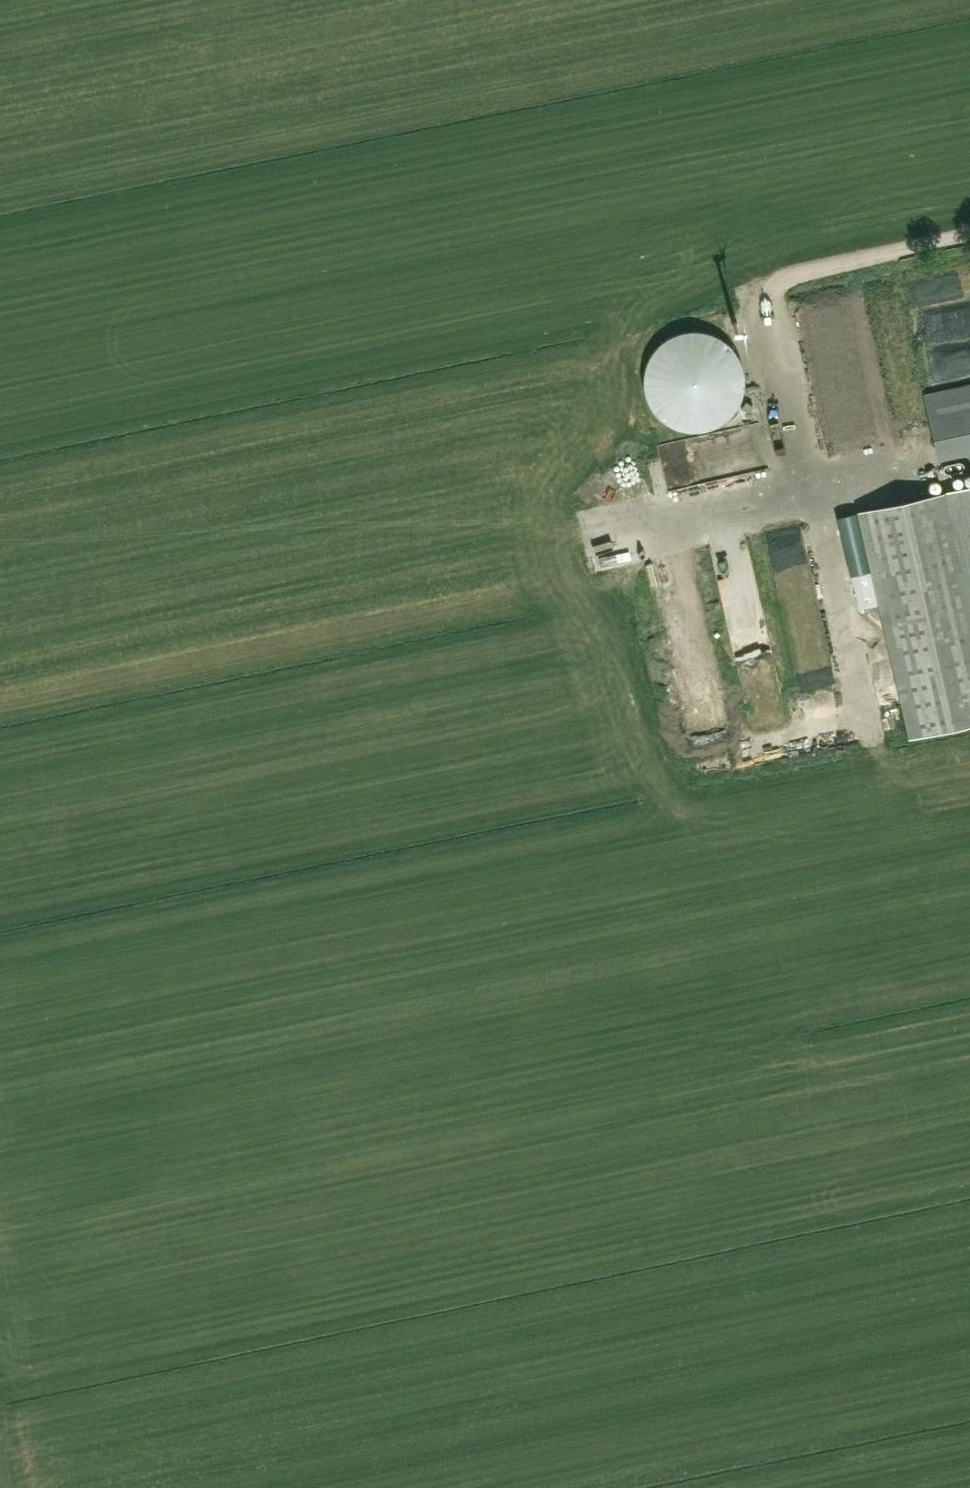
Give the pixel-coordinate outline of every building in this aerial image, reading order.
[(645,368),(643,381),(644,393),(649,405),(656,416),(665,424),(676,430),(688,433),(701,433),(713,429),(724,423),(733,415),(740,404),(744,392),(745,379),(742,367),(737,355),(729,346),(718,338),(706,333),(693,332),(681,334),(669,339),(659,346),(651,356),(645,368)] [(935,445),(969,437),(969,385),(924,395),(935,445)] [(859,513),(911,737),(969,724),(969,488),(859,513)] [(873,571),(859,513),(837,518),(851,576),(873,571)] [(822,580),(840,661),(860,657),(842,575),(822,580)]
